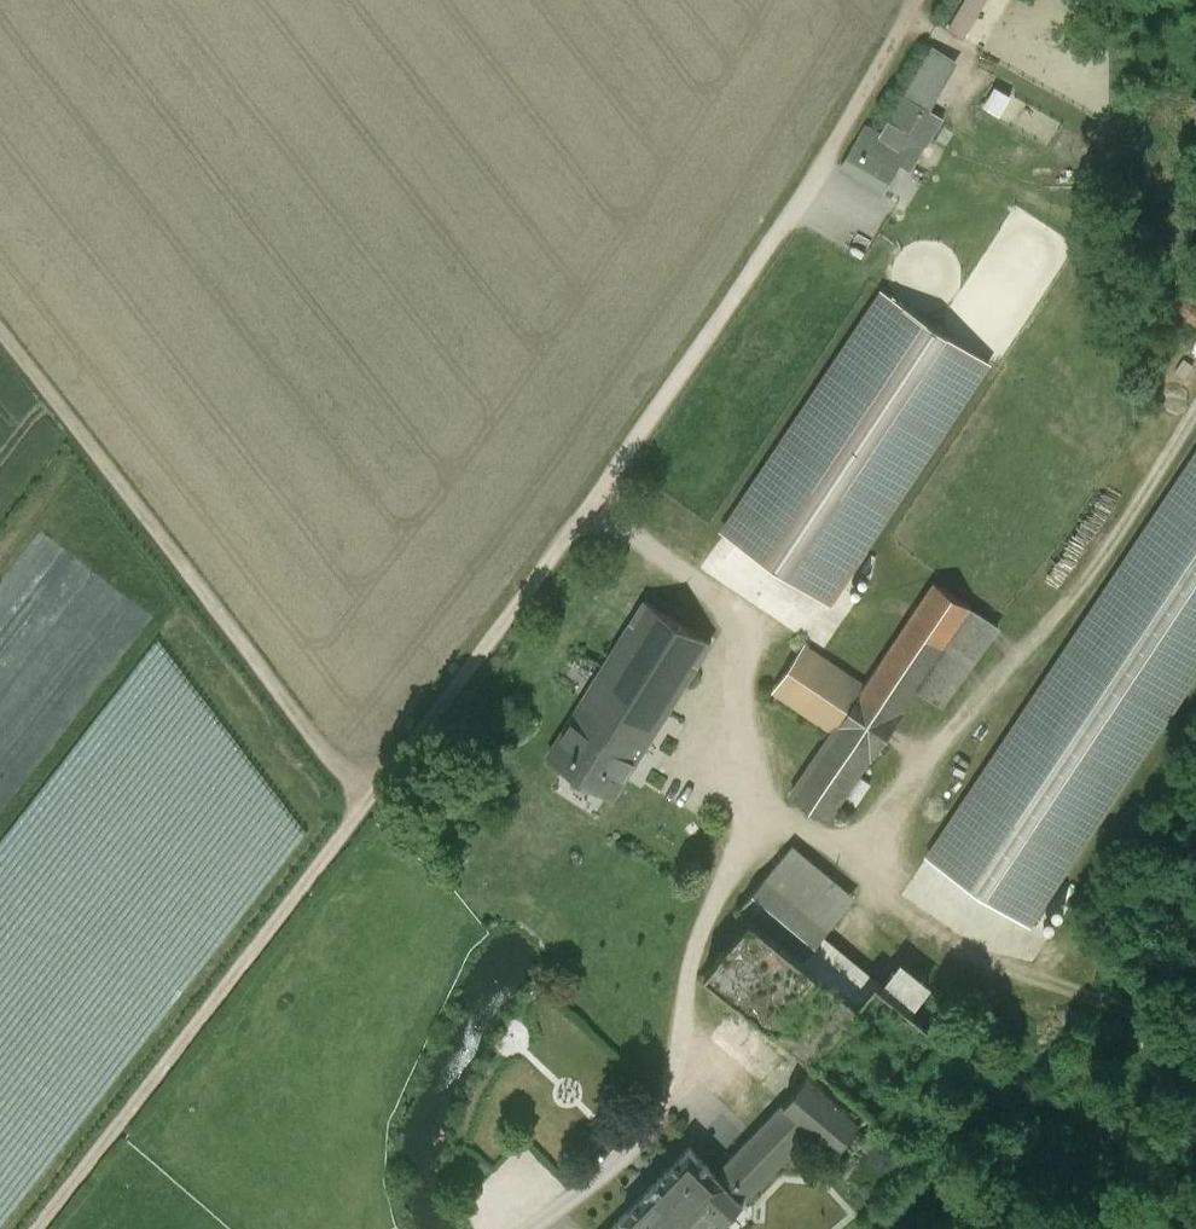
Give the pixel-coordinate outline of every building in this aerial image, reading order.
[(961,2),(988,18),(996,5),(1007,11),(1014,0),(962,0),(961,2)] [(942,117),(903,94),(880,134),(903,148),(894,162),(909,171),(942,117)] [(880,134),(865,125),(840,167),(882,192),(894,172),(889,169),(894,162),(903,148),(880,134)] [(884,291),(723,533),(826,602),(987,360),(884,291)] [(925,852),(1037,926),(1195,685),(1195,444),(925,852)] [(833,732),(791,794),(827,820),(870,756),(872,758),(903,711),(901,710),(970,607),(934,582),(864,686),(803,645),(772,690),(833,732)] [(644,602),(570,721),(634,762),(710,642),(644,602)] [(634,762),(570,721),(547,756),(612,797),(634,762)] [(844,890),(791,846),(742,905),(739,905),(737,906),(736,908),(735,910),(736,912),(737,914),(739,915),(741,916),(743,916),(745,914),(746,913),(750,916),(751,916),(803,959),(828,928),(819,920),(844,890)] [(870,1106),(811,1059),(876,981),(856,965),(837,987),(803,959),(751,916),(750,916),(705,971),(738,998),(706,1037),(784,1102),(756,1133),(781,1160),(813,1127),(838,1147),(839,1146),(858,1121),(859,1121),(870,1106)] [(879,984),(910,1009),(931,983),(900,958),(879,984)] [(876,981),(811,1059),(870,1106),(880,1114),(944,1037),(876,981)] [(621,1215),(635,1228),(715,1228),(781,1160),(756,1133),(755,1132),(747,1140),(716,1173),(691,1148),(689,1146),(621,1215)] [(608,1228),(635,1228),(621,1215),(608,1228)]
